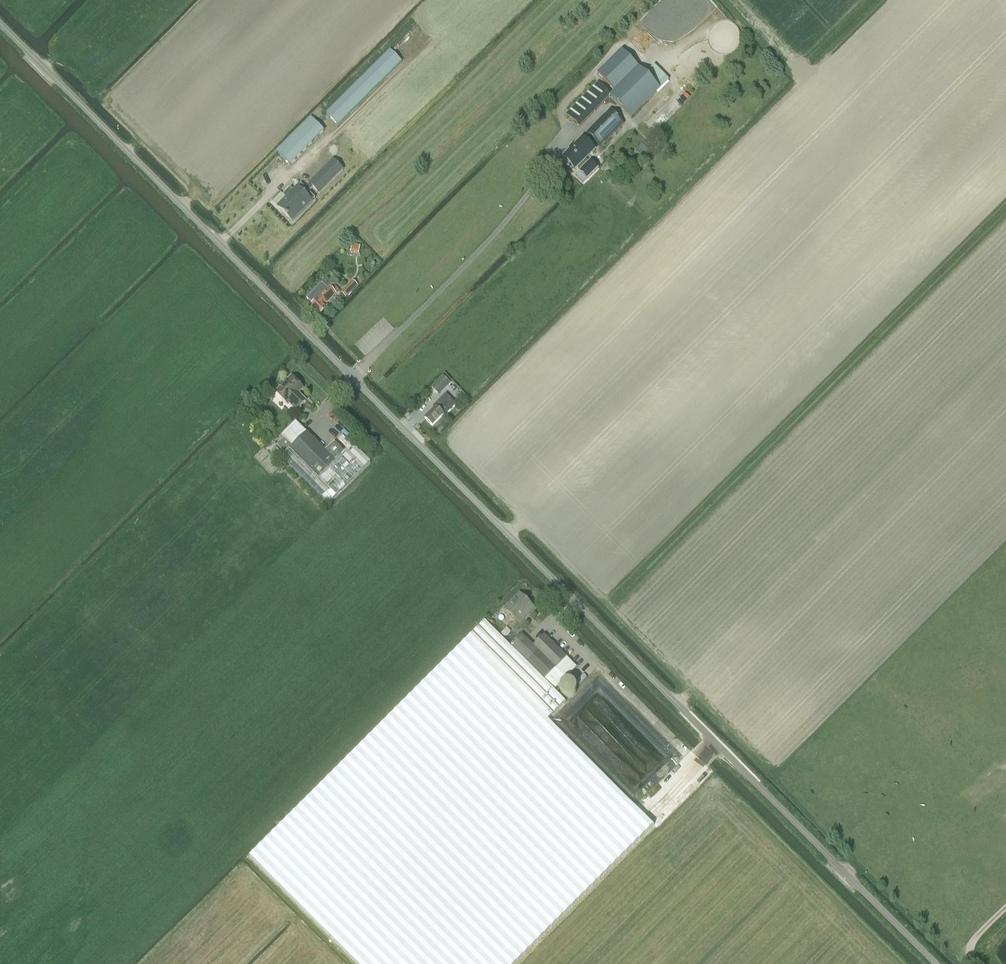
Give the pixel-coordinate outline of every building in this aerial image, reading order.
[(645,74),(622,50),(597,74),(614,91),(612,94),(609,96),(631,118),(660,89),(669,80),(654,65),(645,74)] [(326,114),(338,126),(402,62),(390,51),(326,114)] [(612,94),(599,81),(566,114),(580,127),(609,96),(612,94)] [(667,112),(662,107),(647,122),(652,127),(667,112)] [(610,110),(587,134),(600,147),(606,141),(624,124),(610,110)] [(311,118),(277,152),(285,161),(290,165),(324,131),(319,126),(311,118)] [(580,172),(587,179),(598,169),(590,161),(589,163),(585,159),(595,150),(583,137),(563,158),(575,170),(577,168),(580,172)] [(333,160),(309,184),(313,188),(319,194),(343,170),(333,160)] [(286,199),(278,207),(292,222),(315,198),(309,192),(313,188),(309,184),(305,188),(301,184),(294,191),(290,188),(283,195),(286,199)] [(352,281),(341,292),(346,297),(357,285),(352,281)] [(320,315),(326,308),(325,307),(327,305),(326,304),(336,293),(339,290),(333,283),(329,287),(318,298),(312,292),(306,298),(312,305),(311,306),(320,315)] [(440,392),(448,385),(450,383),(443,376),(434,386),(431,388),(438,394),(440,392)] [(299,381),(297,381),(296,382),(292,378),(276,394),(287,405),(289,403),(297,411),(306,402),(298,394),(303,389),(301,387),(302,386),(302,384),(299,381)] [(435,409),(425,419),(433,426),(443,416),(444,418),(457,405),(446,394),(434,406),(436,408),(435,409)] [(334,442),(325,451),(296,422),(282,436),(284,438),(277,445),(286,454),(292,447),(321,475),(344,452),(344,451),(334,442)] [(339,440),(346,446),(349,443),(343,436),(339,440)] [(292,447),(286,454),(281,458),(327,505),(332,501),(371,463),(351,444),(344,451),(344,452),(321,475),(292,447)] [(525,618),(524,617),(533,608),(519,595),(505,609),(519,623),(525,618)] [(485,622),(467,640),(547,720),(566,702),(565,702),(554,690),(544,680),(509,647),(497,634),(485,622)] [(510,632),(506,628),(500,635),(503,638),(510,632)] [(509,647),(544,680),(567,658),(544,635),(533,646),(521,635),(509,647)] [(330,938),(547,720),(467,640),(319,788),(285,822),(250,857),(330,938)] [(576,668),(567,658),(544,680),(554,690),(576,668)] [(330,938),(356,963),(515,963),(653,826),(616,788),(547,720),(330,938)]
